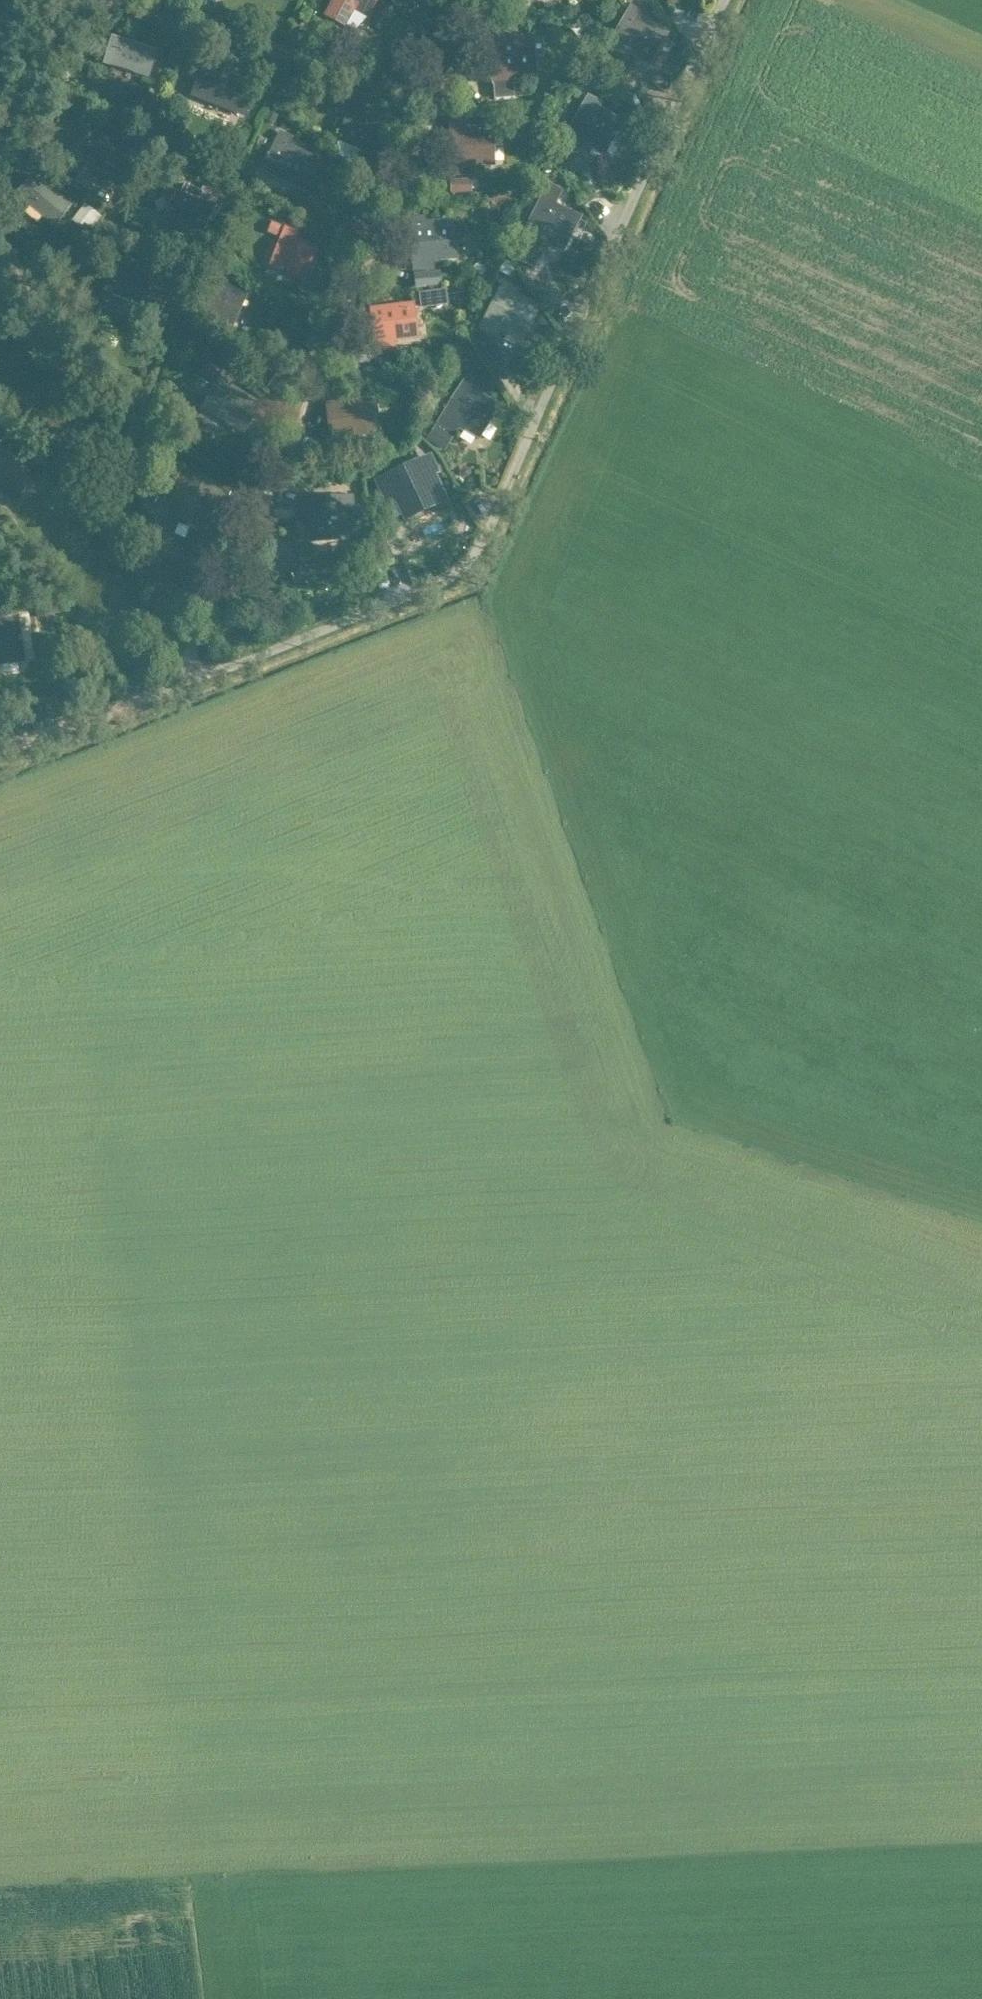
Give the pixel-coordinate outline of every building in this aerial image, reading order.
[(327,17),(346,27),(357,9),(368,15),(377,0),(337,0),(327,17)] [(629,52),(647,62),(663,33),(640,20),(643,15),(632,9),(608,51),(624,60),(629,52)] [(503,36),(490,37),(494,85),(513,84),(512,74),(532,72),(531,58),(544,57),(542,39),(530,40),(503,42),(503,36)] [(136,66),(134,71),(143,74),(146,65),(151,66),(156,52),(113,39),(106,62),(116,65),(117,61),(136,66)] [(175,39),(165,66),(179,71),(188,44),(175,39)] [(178,80),(196,87),(208,55),(190,48),(178,80)] [(599,66),(612,74),(620,61),(606,53),(599,66)] [(201,85),(205,86),(202,95),(243,111),(251,89),(206,71),(201,85)] [(513,84),(494,85),(495,99),(514,98),(513,84)] [(564,141),(580,150),(585,141),(603,152),(619,123),(596,110),(599,105),(588,99),(564,141)] [(339,138),(371,151),(382,125),(360,115),(363,108),(353,104),(339,138)] [(269,111),(266,119),(273,122),(277,114),(269,111)] [(110,137),(128,148),(135,137),(117,125),(110,137)] [(451,125),(452,173),(470,173),(470,163),(490,163),(490,130),(464,131),(464,125),(451,125)] [(98,165),(115,175),(129,149),(117,142),(115,146),(94,134),(83,153),(99,162),(98,165)] [(264,168),(278,175),(296,183),(308,157),(286,147),(290,139),(280,134),(264,168)] [(576,158),(573,153),(565,148),(559,158),(571,166),(576,158)] [(46,219),(54,225),(69,206),(39,181),(24,200),(31,206),(34,203),(49,215),(46,219)] [(177,191),(165,216),(181,224),(179,227),(201,237),(214,210),(218,212),(225,198),(203,187),(201,191),(185,184),(180,193),(177,191)] [(492,198),(500,212),(513,205),(506,191),(492,198)] [(553,207),(555,201),(544,196),(522,239),(539,247),(543,239),(561,248),(576,219),(553,207)] [(89,233),(102,217),(85,204),(72,221),(89,233)] [(168,251),(176,225),(150,216),(141,242),(168,251)] [(433,267),(432,258),(453,256),(451,224),(424,226),(424,220),(412,220),(415,269),(433,267)] [(272,221),(268,230),(276,234),(280,224),(272,221)] [(272,264),(305,277),(315,250),(293,241),(296,233),(286,229),(272,264)] [(514,253),(531,262),(536,252),(519,243),(514,253)] [(117,251),(113,259),(129,265),(132,257),(117,251)] [(439,275),(439,273),(414,275),(415,289),(440,287),(440,284),(448,283),(447,274),(439,275)] [(246,297),(225,286),(228,279),(218,274),(202,307),(234,323),(246,297)] [(512,296),(515,291),(504,285),(481,328),(498,336),(502,328),(520,337),(536,308),(512,296)] [(424,308),(447,305),(445,290),(422,293),(424,308)] [(395,348),(394,339),(414,336),(411,307),(372,312),(376,350),(395,348)] [(205,360),(196,373),(208,380),(216,366),(205,360)] [(259,406),(228,387),(233,380),(223,374),(204,406),(244,431),(259,406)] [(460,424),(478,435),(495,407),(473,393),(476,388),(465,381),(440,422),(455,432),(460,424)] [(403,394),(407,408),(424,403),(420,389),(403,394)] [(350,434),(370,431),(366,402),(328,407),(332,445),(351,443),(350,434)] [(429,438),(441,446),(449,433),(437,425),(429,438)] [(9,500),(30,477),(1,449),(0,451),(0,492),(9,500)] [(392,499),(401,495),(409,513),(439,499),(428,475),(433,473),(428,462),(384,482),(392,499)] [(182,487),(170,510),(201,525),(210,506),(218,511),(227,493),(182,471),(176,484),(182,487)] [(312,518),(314,539),(346,537),(345,510),(351,510),(350,498),(302,500),(303,519),(312,518)] [(265,563),(263,566),(285,579),(287,576),(288,576),(300,554),(276,541),(264,562),(265,563)] [(391,552),(376,553),(376,562),(395,561),(391,552)] [(0,621),(0,663),(24,660),(17,619),(0,621)]
